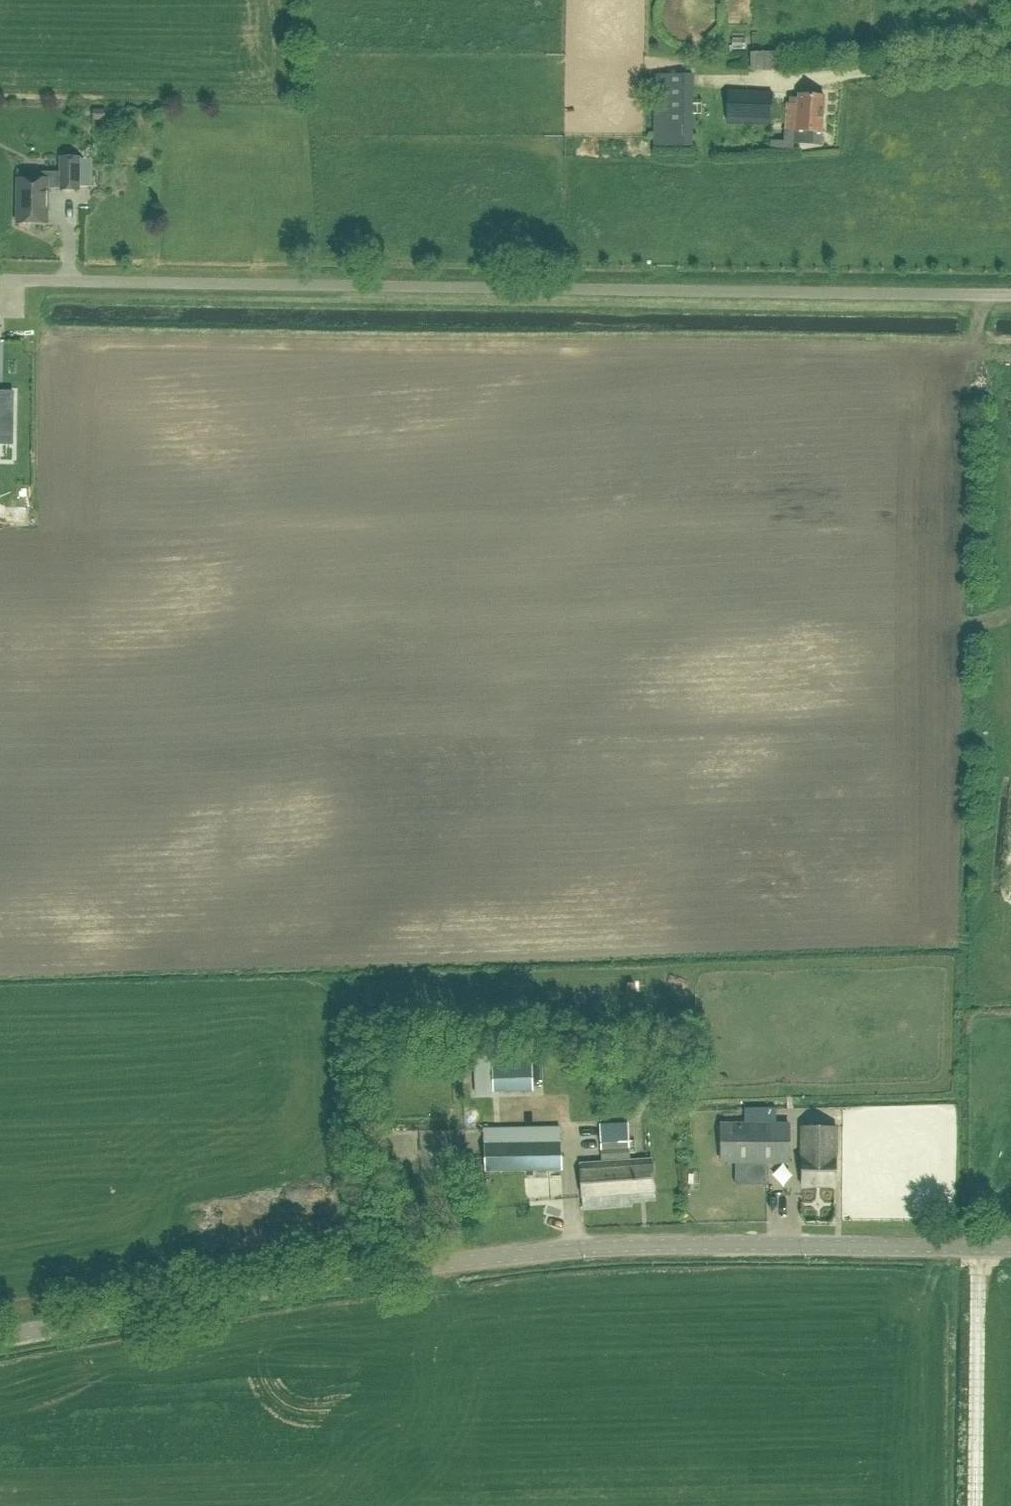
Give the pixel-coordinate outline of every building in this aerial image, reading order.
[(817,56),(817,66),(838,67),(839,57),(817,56)] [(692,75),(655,75),(655,147),(691,148),(692,75)] [(727,91),(725,124),(770,127),(772,94),(727,91)] [(824,97),(798,95),(797,106),(787,105),(785,131),(795,131),(795,143),(811,144),(812,132),(821,133),(824,97)] [(706,96),(705,115),(715,116),(716,96),(706,96)] [(79,160),(59,159),(59,174),(46,174),(46,181),(16,180),(15,224),(46,225),(47,190),(59,190),(59,191),(78,192),(79,160)] [(480,1056),(480,1096),(496,1096),(496,1056),(480,1056)] [(496,1066),(497,1095),(539,1093),(538,1065),(496,1066)] [(635,1150),(633,1124),(605,1125),(606,1152),(635,1150)] [(562,1171),(561,1126),(518,1126),(518,1130),(483,1130),(483,1172),(562,1171)] [(788,1164),(788,1127),(720,1128),(721,1165),(745,1164),(746,1184),(766,1183),(766,1164),(788,1164)] [(836,1128),(804,1127),(803,1186),(835,1187),(836,1128)] [(653,1198),(651,1161),(580,1165),(583,1209),(629,1206),(629,1199),(653,1198)]
